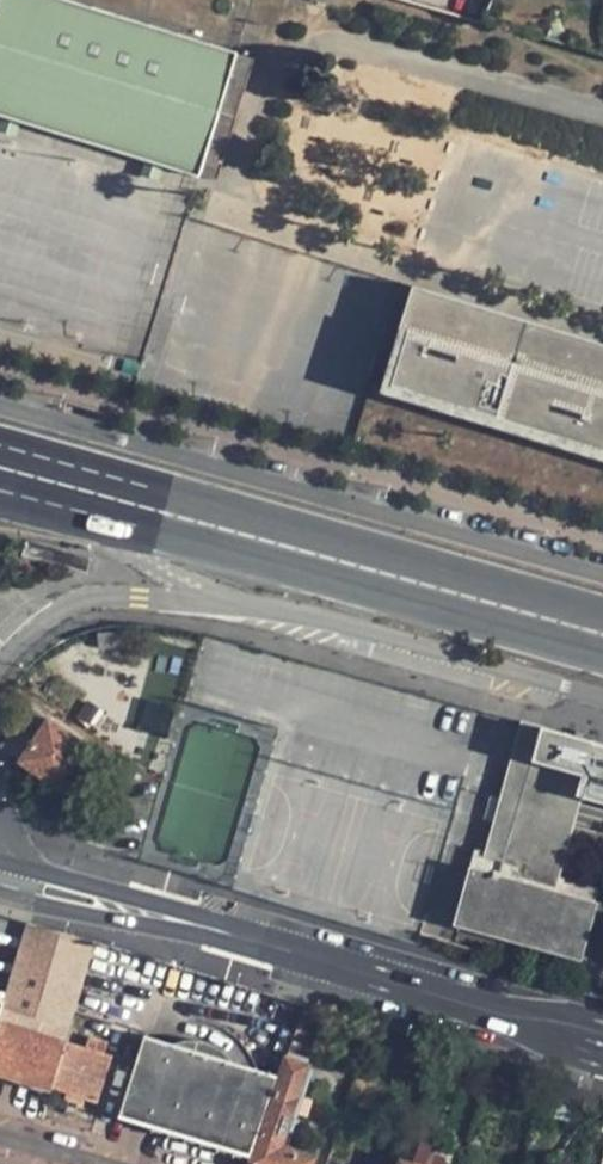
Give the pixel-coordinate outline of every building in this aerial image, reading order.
[(234,50),(76,0),(0,0),(0,107),(193,167),(196,168),(195,172),(214,178),(254,56),(234,50)] [(234,50),(235,44),(97,0),(76,0),(234,50)] [(7,114),(25,119),(127,151),(191,172),(193,167),(0,107),(0,112),(7,114)] [(19,135),(25,119),(7,114),(3,129),(19,135)] [(375,383),(602,452),(602,337),(408,279),(375,383)] [(60,792),(89,744),(44,716),(14,763),(60,792)] [(460,923),(584,959),(598,905),(554,894),(580,798),(602,804),(602,748),(525,726),(460,923)] [(72,1023),(76,1011),(96,944),(27,924),(3,1001),(0,1012),(0,1022),(67,1043),(72,1023)] [(318,1022),(300,1016),(293,1037),(317,1049),(318,1022)] [(53,1089),(54,1086),(67,1043),(0,1022),(0,1072),(53,1089)] [(91,1028),(72,1023),(67,1043),(84,1049),(89,1034),(91,1028)] [(108,1040),(89,1034),(84,1049),(67,1043),(54,1086),(99,1100),(112,1057),(104,1055),(108,1040)] [(254,1156),(280,1077),(234,1063),(231,1057),(225,1051),(216,1046),(205,1042),(199,1040),(178,1042),(175,1045),(144,1036),(120,1116),(254,1156)] [(293,1037),(286,1058),(309,1066),(307,1070),(311,1071),(321,1051),(317,1049),(293,1037)] [(280,1077),(254,1156),(251,1163),(311,1163),(314,1157),(283,1146),(307,1070),(309,1066),(286,1058),(280,1077)] [(5,1099),(46,1112),(53,1089),(0,1072),(0,1098),(5,1099)] [(588,1106),(592,1093),(577,1088),(574,1103),(588,1106)] [(402,1162),(410,1163),(413,1163),(420,1147),(409,1142),(402,1162)] [(420,1147),(413,1163),(451,1163),(455,1154),(421,1143),(420,1147)]
